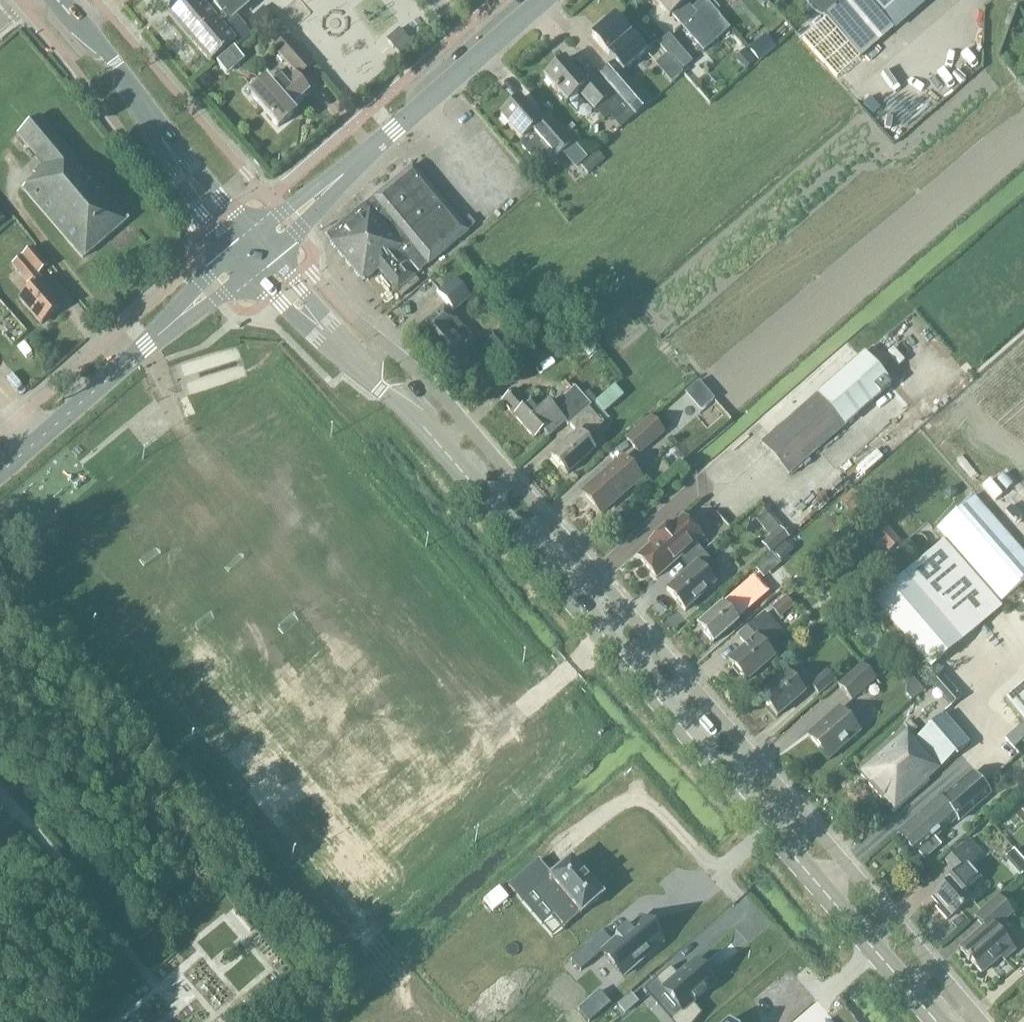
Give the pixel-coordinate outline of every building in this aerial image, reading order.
[(169,15),(211,63),(232,43),(233,42),(237,47),(250,35),(241,25),(233,16),(251,0),(186,0),(169,15)] [(681,26),(704,52),(729,30),(717,17),(719,16),(716,13),(704,0),(702,0),(693,8),(697,12),(694,14),(684,3),(687,0),(653,0),(668,17),(670,15),(681,26)] [(716,13),(720,10),(711,0),(704,0),(716,13)] [(806,1),(806,2),(807,2),(807,3),(808,4),(808,5),(809,6),(809,7),(810,7),(811,8),(811,9),(812,10),(813,10),(813,11),(814,12),(815,12),(816,13),(817,14),(818,15),(819,15),(820,16),(821,16),(822,16),(823,17),(824,18),(859,58),(890,31),(925,0),(806,0),(806,1)] [(262,7),(241,25),(250,35),(271,17),(262,7)] [(613,16),(590,36),(605,53),(606,53),(614,63),(622,72),(652,46),(644,36),(635,26),(627,33),(613,16)] [(387,40),(401,56),(401,57),(414,45),(400,29),(387,40)] [(776,48),(765,35),(748,49),(759,62),(776,48)] [(288,38),(275,50),(299,77),(311,65),(288,38)] [(678,45),(670,53),(682,67),(691,60),(678,45)] [(563,60),(543,77),(565,103),(578,92),(603,121),(609,115),(614,121),(620,128),(634,116),(628,109),(627,108),(623,103),(621,101),(613,92),(609,95),(592,75),(583,83),(563,60)] [(614,63),(599,76),(613,92),(621,101),(623,103),(627,108),(642,95),(622,72),(614,63)] [(250,96),(273,122),(278,128),(293,115),(288,108),(306,92),(286,70),(276,79),(279,82),(270,89),(264,82),(250,96)] [(518,99),(499,116),(520,140),(521,139),(522,147),(529,154),(536,156),(546,147),(556,158),(561,153),(573,143),(572,142),(554,121),(549,115),(540,124),(518,99)] [(128,220),(39,116),(17,135),(19,136),(44,165),(33,174),(36,177),(23,188),(83,258),(128,220)] [(604,160),(604,159),(597,151),(580,165),(588,174),(590,172),(604,160)] [(352,216),(325,237),(362,281),(377,269),(396,292),(401,298),(419,282),(414,277),(402,262),(411,254),(404,246),(409,242),(428,264),(442,253),(464,234),(467,232),(449,211),(432,190),(416,172),(419,169),(416,165),(413,168),(411,166),(402,174),(376,195),(352,216)] [(468,217),(460,224),(466,231),(474,224),(468,217)] [(49,295),(52,292),(37,275),(48,266),(32,248),(12,265),(32,288),(19,299),(42,325),(61,308),(49,295)] [(437,293),(446,304),(453,311),(469,297),(454,279),(437,293)] [(443,307),(415,330),(445,365),(473,342),(443,307)] [(494,336),(483,344),(491,354),(501,346),(494,336)] [(890,384),(864,354),(817,395),(762,443),(785,470),(789,475),(795,470),(844,425),(890,384)] [(697,381),(684,393),(691,401),(705,390),(697,381)] [(589,406),(568,425),(576,434),(550,457),(565,474),(593,451),(584,441),(601,425),(608,419),(593,402),(589,406)] [(624,439),(638,454),(661,433),(648,418),(624,439)] [(584,493),(591,502),(602,514),(640,480),(630,469),(622,459),(584,493)] [(851,492),(840,502),(850,513),(861,503),(851,492)] [(912,651),(928,669),(980,624),(1023,585),(1023,559),(970,499),(934,530),(943,540),(871,604),(912,651)] [(681,559),(697,545),(695,543),(701,538),(684,519),(682,517),(672,525),(670,523),(646,543),(649,546),(637,556),(640,559),(657,578),(679,557),(681,559)] [(888,552),(899,542),(887,528),(876,538),(888,552)] [(780,530),(762,546),(770,555),(788,539),(780,530)] [(697,545),(681,559),(690,569),(667,590),(685,611),(715,584),(708,576),(717,569),(697,545)] [(731,596),(697,625),(713,643),(737,622),(735,619),(744,611),(736,602),(744,595),(738,589),(734,593),(731,596)] [(779,619),(794,606),(785,596),(771,609),(779,619)] [(747,646),(729,661),(746,681),(773,657),(767,649),(783,635),(764,614),(738,636),(747,646)] [(838,686),(851,701),(875,679),(862,665),(838,686)] [(759,696),(777,716),(804,693),(786,672),(759,696)] [(811,685),(819,694),(834,680),(826,672),(811,685)] [(907,686),(906,696),(911,701),(922,691),(913,681),(907,686)] [(1005,701),(1023,722),(1023,723),(1023,684),(1005,701)] [(808,736),(828,759),(858,732),(838,709),(808,736)] [(915,740),(912,736),(904,726),(855,769),(893,812),(911,796),(927,782),(926,780),(967,744),(942,716),(915,740)] [(1004,738),(1013,748),(1023,739),(1023,723),(1023,722),(1004,738)] [(897,833),(912,852),(915,855),(917,853),(922,859),(938,846),(933,840),(955,819),(957,821),(989,794),(970,773),(955,787),(954,786),(938,800),(936,798),(911,820),(897,833)] [(950,880),(932,896),(940,905),(935,909),(945,920),(950,916),(950,917),(970,900),(963,893),(978,879),(967,868),(966,867),(982,853),(970,840),(953,854),(947,860),(959,874),(951,880),(950,880)] [(1006,857),(1022,874),(1023,873),(1023,861),(1014,850),(1006,857)] [(538,861),(508,887),(521,901),(533,891),(564,927),(579,914),(581,915),(602,897),(571,859),(551,876),(538,861)] [(498,886),(483,899),(495,913),(500,908),(498,906),(508,897),(498,886)] [(987,925),(959,950),(963,954),(962,955),(965,959),(967,958),(980,973),(1000,955),(1003,959),(1013,950),(994,929),(1010,915),(996,899),(978,915),(987,925)] [(616,939),(602,952),(624,977),(662,945),(640,919),(627,930),(626,928),(615,938),(616,939)] [(596,956),(587,945),(570,960),(580,971),(596,956)] [(654,982),(680,1012),(670,1021),(695,1021),(702,1014),(692,1004),(715,984),(695,962),(678,977),(670,968),(654,982)] [(625,1013),(637,1002),(630,994),(618,1005),(625,1013)]
